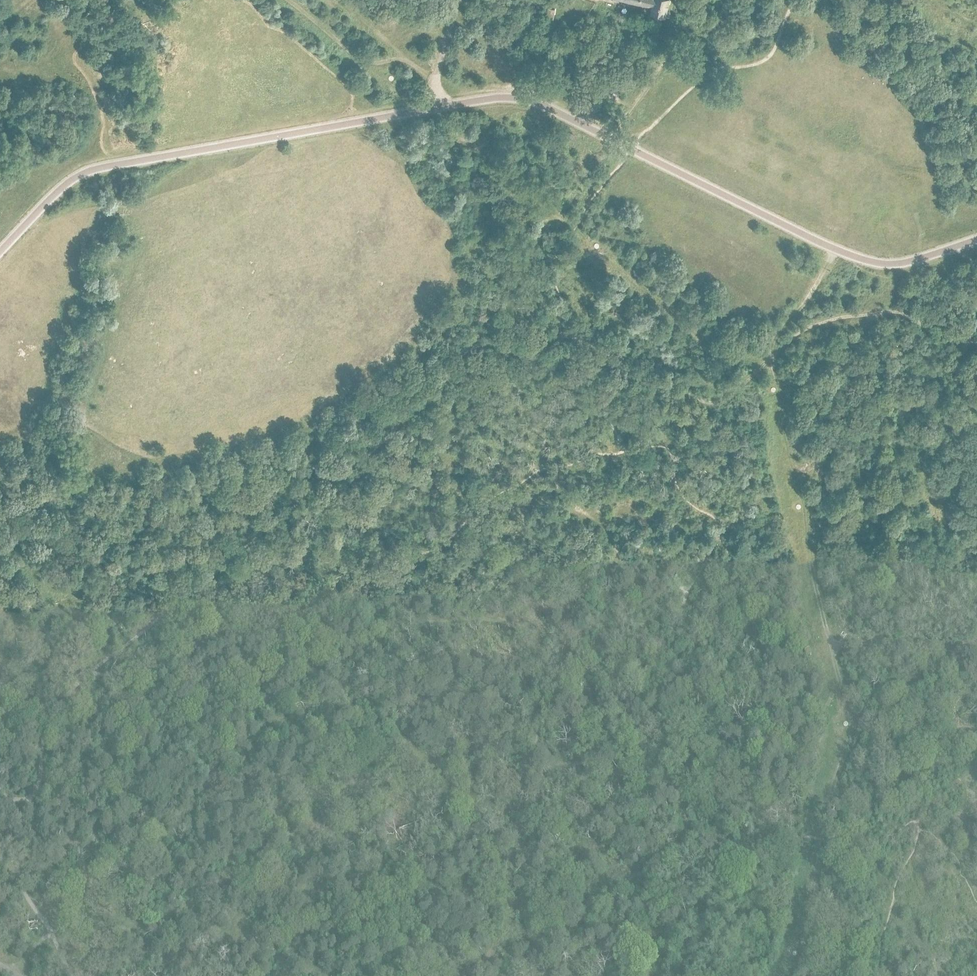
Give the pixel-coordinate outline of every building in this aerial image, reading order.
[(669,0),(623,0),(652,7),(651,12),(665,16),(669,0)] [(553,25),(553,24),(555,9),(548,8),(545,24),(553,25)]
